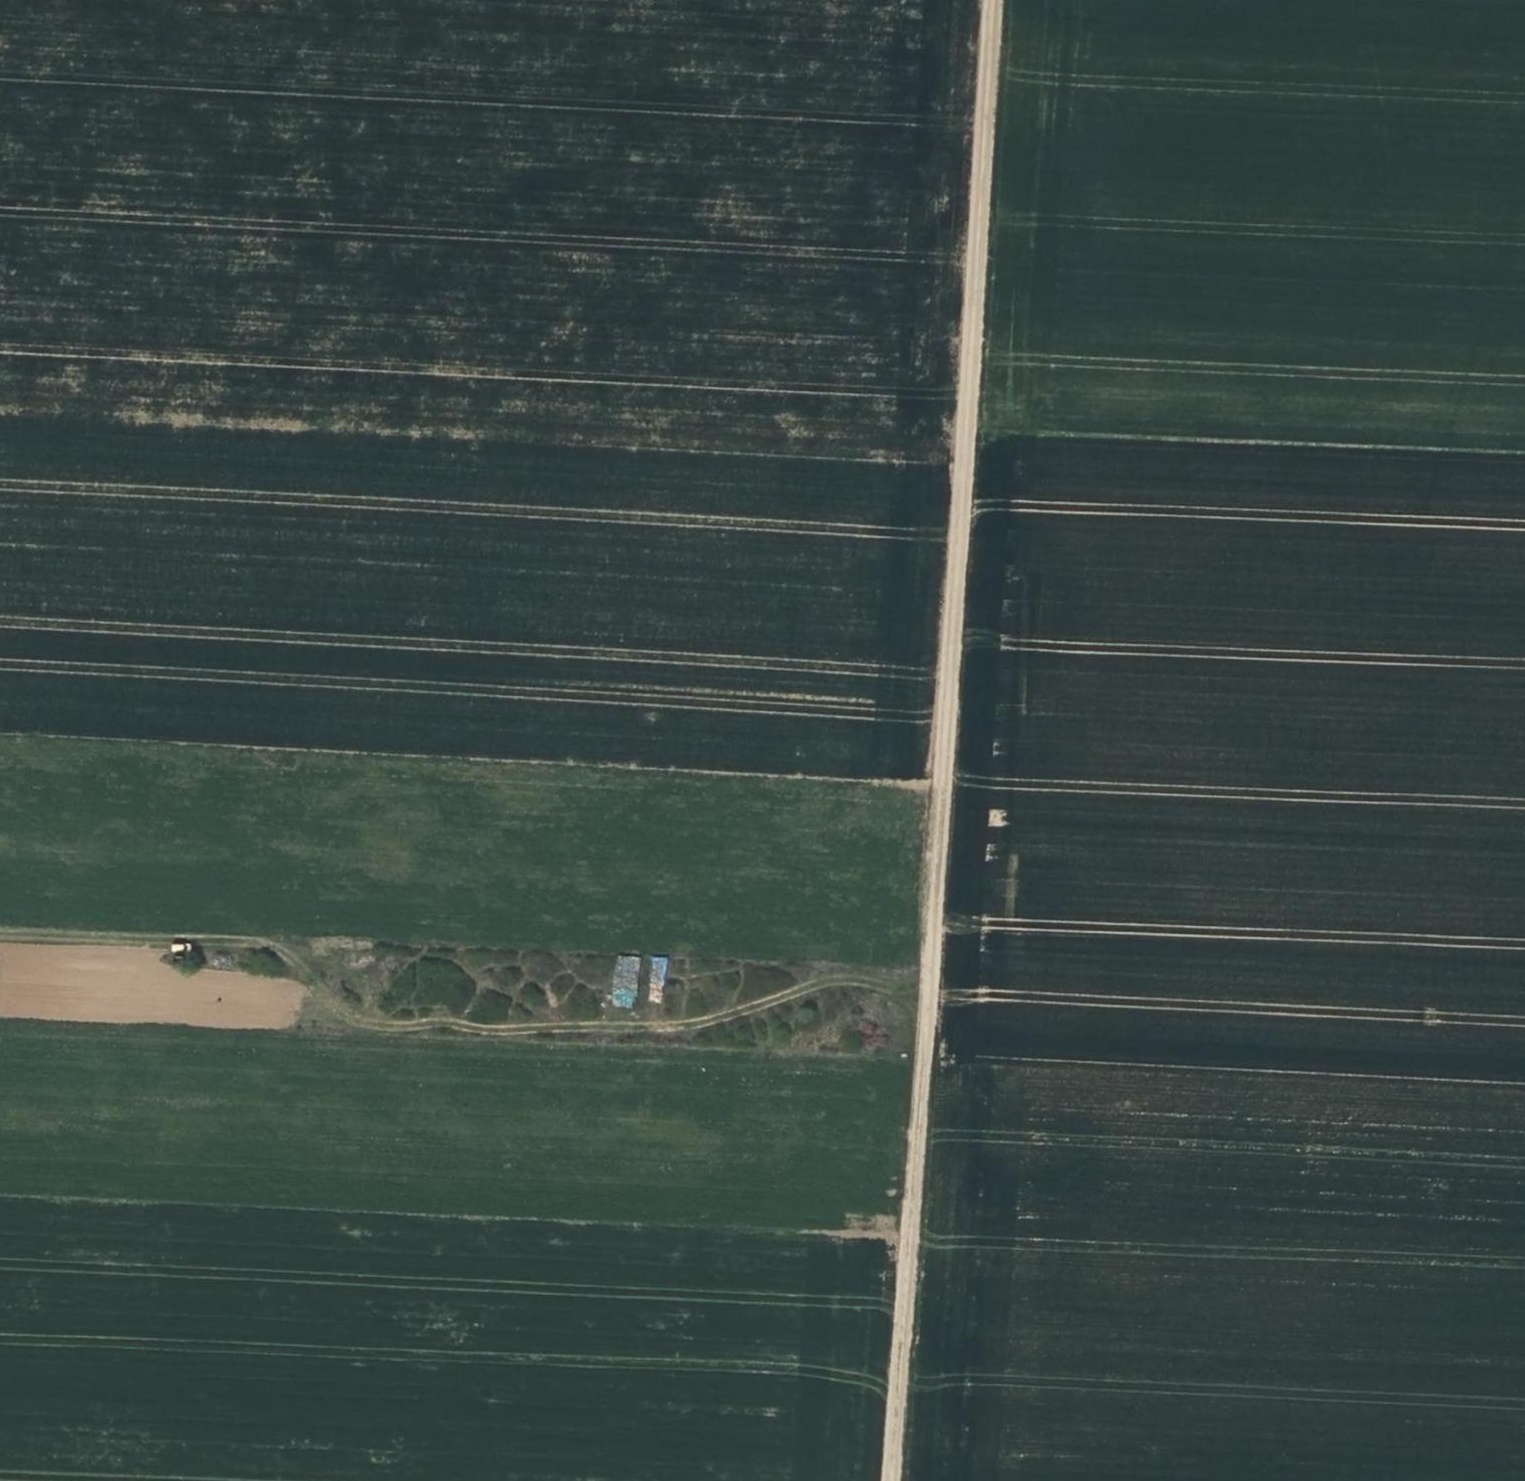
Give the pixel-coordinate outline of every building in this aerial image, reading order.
[(616,1006),(635,1007),(636,958),(617,957),(616,1006)] [(663,957),(649,958),(651,984),(665,982),(663,957)]
